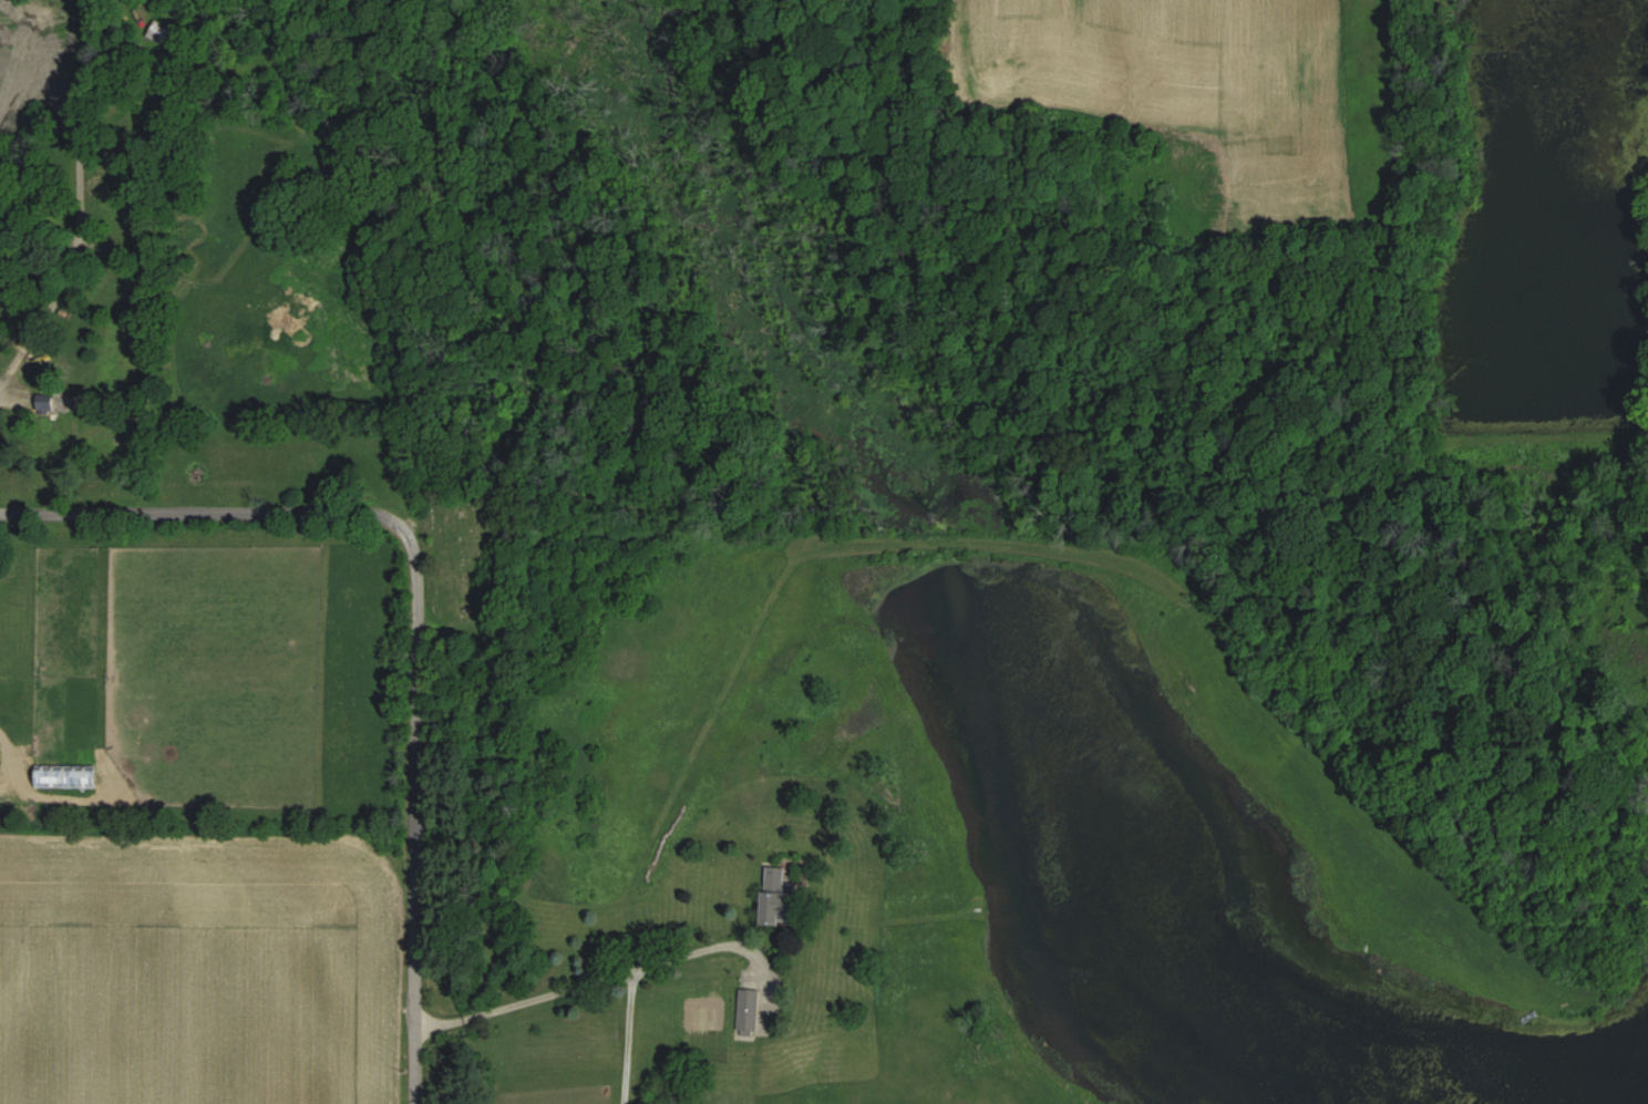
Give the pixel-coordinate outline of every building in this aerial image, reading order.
[(171,48),(179,32),(156,21),(149,37),(171,48)] [(39,412),(56,412),(56,396),(40,395),(39,412)] [(100,765),(39,766),(39,789),(100,788),(100,765)] [(765,925),(784,925),(784,915),(797,915),(798,883),(788,883),(788,867),(767,866),(765,925)] [(740,1030),(760,1031),(761,990),(741,989),(740,1030)]
